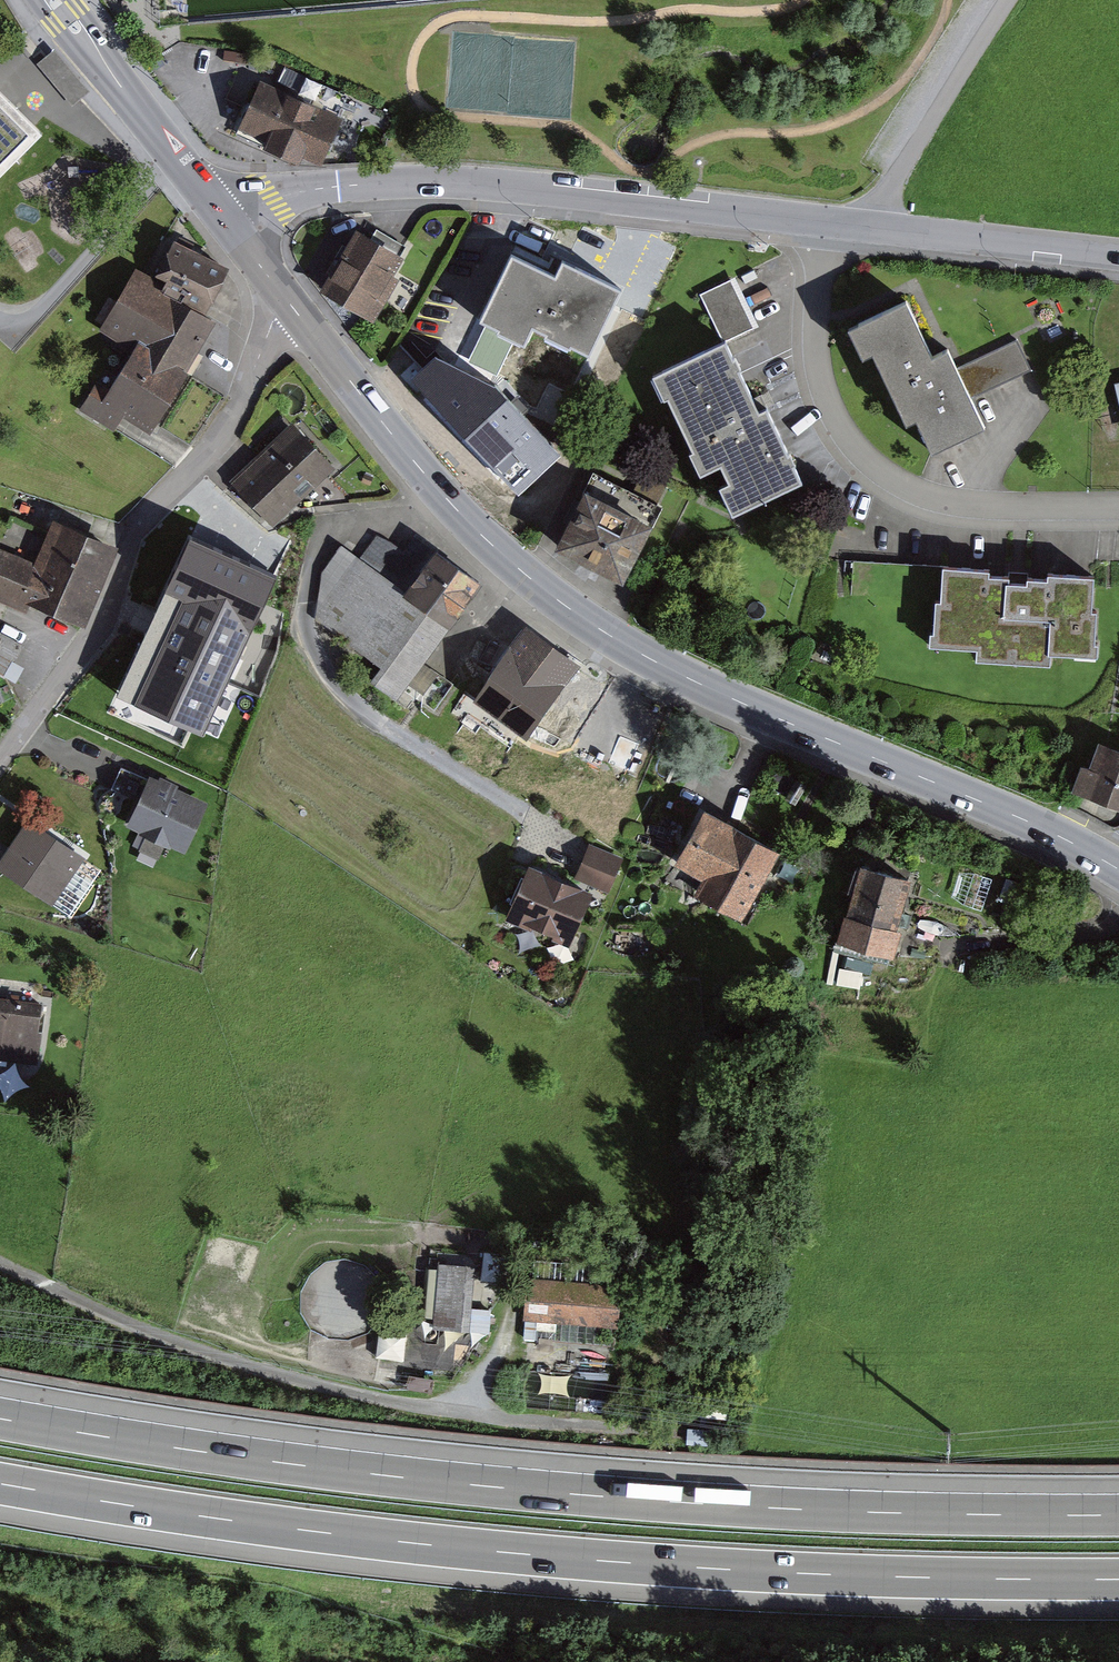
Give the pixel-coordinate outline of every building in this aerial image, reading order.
[(237,126),(265,139),(262,144),(298,161),(300,156),(320,165),(342,117),(314,104),(315,102),(287,89),(286,91),(259,79),(237,126)] [(0,83),(0,189),(53,137),(0,83)] [(364,230),(328,294),(377,321),(413,257),(364,230)] [(232,270),(173,249),(161,279),(173,284),(169,295),(217,313),(232,270)] [(519,257),(485,321),(522,341),(536,348),(545,332),(595,358),(630,289),(570,258),(559,278),(519,257)] [(216,323),(134,278),(104,332),(136,350),(186,377),(216,323)] [(736,281),(705,295),(726,341),(757,327),(736,281)] [(909,303),(853,329),(867,360),(876,356),(910,429),(923,423),(937,452),(988,428),(972,395),(960,367),(951,350),(935,358),(909,303)] [(497,386),(522,341),(485,321),(460,368),(497,386)] [(726,341),(655,374),(703,476),(723,467),(731,483),(721,488),(734,516),(807,482),(771,407),(760,412),(726,341)] [(1021,373),(1009,345),(960,367),(972,395),(1021,373)] [(93,382),(77,411),(110,429),(118,414),(155,434),(186,377),(136,350),(112,392),(93,382)] [(451,364),(425,394),(510,482),(552,443),(497,386),(460,368),(451,364)] [(294,423),(238,480),(276,519),(333,462),(294,423)] [(576,523),(562,548),(626,582),(659,523),(594,488),(587,501),(581,498),(570,520),(576,523)] [(55,518),(49,532),(12,517),(0,546),(0,553),(35,567),(95,591),(115,543),(55,518)] [(430,665),(483,581),(419,541),(411,554),(381,534),(367,555),(346,542),(322,580),(316,623),(378,663),(367,679),(401,700),(408,689),(426,700),(443,674),(430,665)] [(250,557),(152,541),(142,603),(203,613),(200,635),(236,641),(250,557)] [(35,567),(0,553),(0,598),(19,606),(23,597),(35,567)] [(941,566),(852,563),(850,601),(940,605),(941,566)] [(940,605),(938,647),(982,649),(982,660),(1056,663),(1056,652),(1101,654),(1103,611),(1097,611),(1098,572),(1054,570),(1054,584),(999,582),(1000,569),(941,566),(940,605)] [(83,621),(95,591),(35,567),(23,597),(83,621)] [(583,667),(526,632),(511,655),(488,640),(473,666),(494,679),(476,707),(535,744),(583,667)] [(0,638),(0,679),(5,682),(22,649),(0,638)] [(1107,750),(1097,776),(1085,772),(1074,803),(1118,819),(1118,754),(1107,750)] [(152,784),(122,769),(112,789),(141,804),(132,823),(145,829),(137,845),(161,857),(170,839),(187,848),(212,798),(159,771),(152,784)] [(783,850),(706,810),(680,860),(710,876),(698,898),(745,922),(783,850)] [(35,825),(4,870),(55,905),(86,861),(35,825)] [(594,850),(581,879),(609,891),(621,862),(594,850)] [(918,879),(865,864),(840,953),(894,968),(918,879)] [(595,897),(536,872),(521,906),(518,905),(512,919),(530,927),(532,923),(575,941),(595,897)] [(17,1055),(16,1062),(39,1064),(46,1003),(0,998),(0,1054),(17,1055)] [(477,1264),(441,1263),(440,1322),(476,1323),(477,1264)] [(626,1285),(533,1276),(529,1321),(622,1330),(626,1285)]
